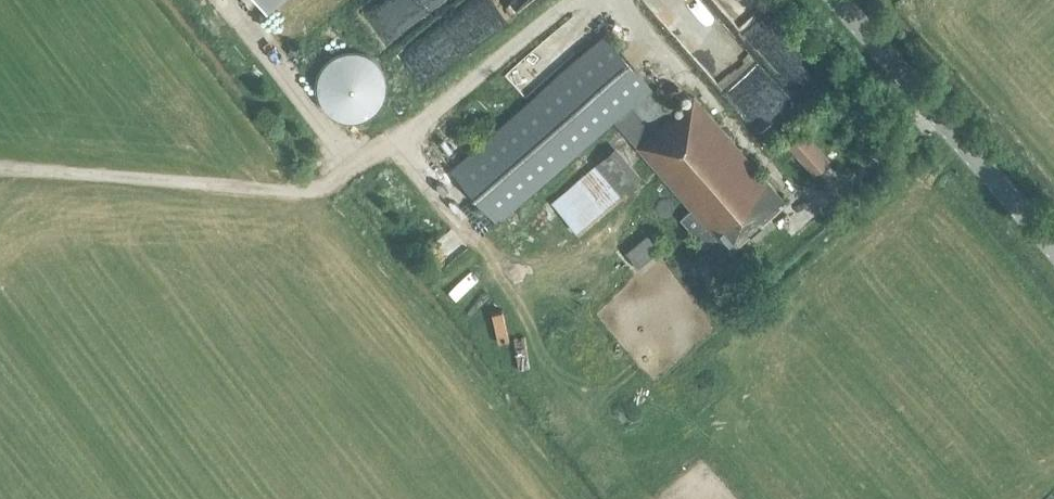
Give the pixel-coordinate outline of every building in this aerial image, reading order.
[(442,23),(466,50),(523,0),(468,0),(442,23)] [(727,251),(784,201),(693,97),(672,115),(649,89),(650,88),(604,35),(451,169),(497,222),(613,121),(699,219),(689,228),(704,246),(715,237),(727,251)] [(505,77),(528,98),(554,70),(531,48),(505,77)] [(359,50),(346,50),(339,51),(333,55),(326,59),(319,67),(315,74),(314,86),(315,95),(318,101),(322,109),(328,115),(335,119),(343,122),(352,123),(363,121),(373,115),(378,111),(383,104),(386,97),(388,90),(387,81),(384,72),(381,66),(376,60),(370,55),(359,50)] [(762,136),(795,108),(758,63),(725,91),(762,136)] [(786,146),(813,176),(830,161),(803,131),(786,146)] [(639,178),(614,149),(551,204),(576,232),(611,204),(610,202),(639,178)] [(641,273),(664,255),(647,234),(625,252),(641,273)]
